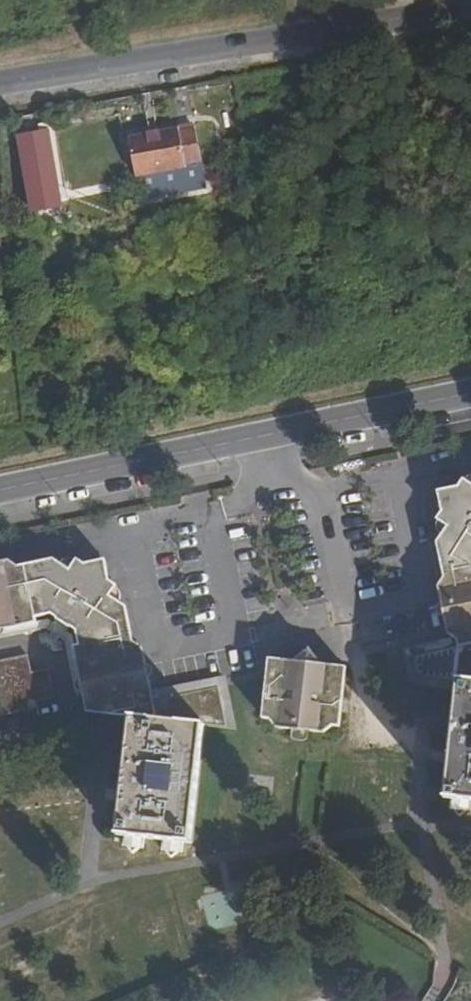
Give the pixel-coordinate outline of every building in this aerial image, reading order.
[(182,129),(131,138),(138,179),(190,170),(190,167),(203,164),(198,130),(183,132),(182,129)] [(66,205),(54,135),(21,139),(33,211),(66,205)] [(456,700),(446,794),(470,796),(470,476),(464,472),(457,483),(443,485),(446,499),(437,511),(450,520),(440,533),(449,572),(442,581),(451,625),(462,632),(396,645),(403,686),(457,691),(456,700)] [(38,637),(38,629),(60,625),(68,635),(81,639),(86,656),(80,658),(92,722),(107,724),(138,727),(163,730),(159,712),(157,702),(148,661),(140,655),(133,617),(120,608),(129,593),(116,585),(112,568),(94,572),(81,565),(70,579),(56,571),(18,578),(8,570),(0,572),(0,644),(38,637)] [(399,695),(456,700),(457,691),(403,686),(396,645),(462,632),(451,625),(386,638),(399,695)] [(324,661),(309,644),(293,658),(269,655),(265,682),(261,714),(269,715),(275,724),(323,728),(329,723),(338,723),(345,663),(324,661)] [(217,692),(157,702),(159,712),(212,702),(223,752),(230,750),(217,692)] [(212,702),(159,712),(163,730),(138,727),(126,845),(195,852),(205,756),(223,752),(212,702)]
